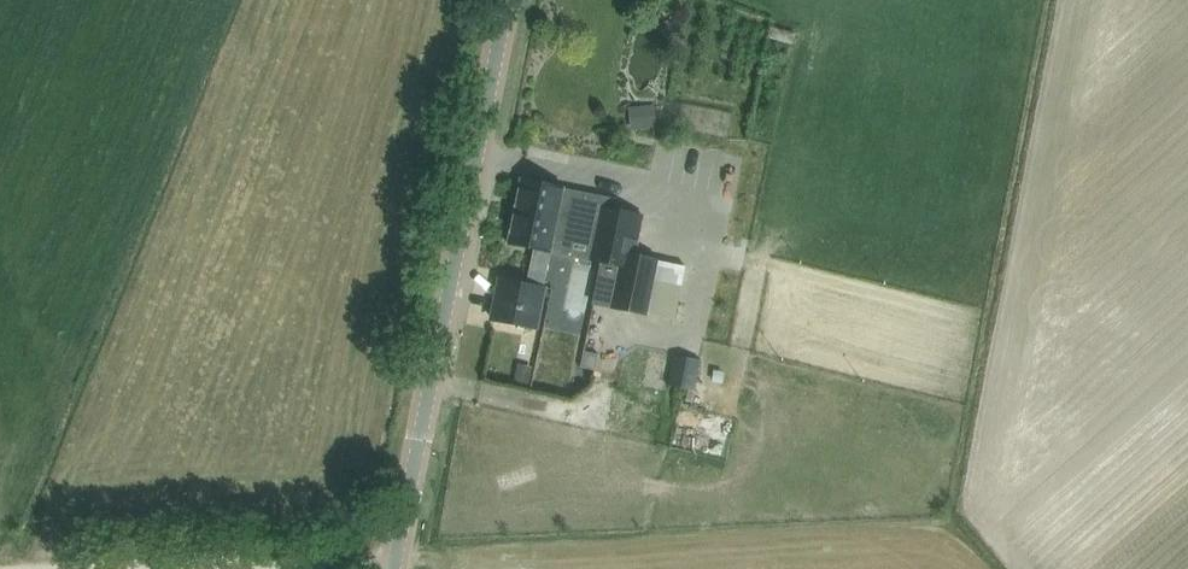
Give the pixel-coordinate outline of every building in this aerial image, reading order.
[(630,109),(632,128),(654,125),(653,107),(630,109)] [(521,179),(515,210),(575,222),(572,236),(592,241),(588,260),(600,262),(592,304),(674,319),(686,266),(659,260),(659,258),(634,254),(642,215),(599,206),(601,199),(579,195),(579,191),(564,188),(521,179)] [(501,279),(493,319),(535,328),(543,288),(501,279)] [(585,352),(582,367),(594,370),(598,354),(585,352)] [(669,386),(695,391),(701,360),(675,355),(669,386)] [(517,369),(514,383),(528,386),(531,372),(517,369)]
